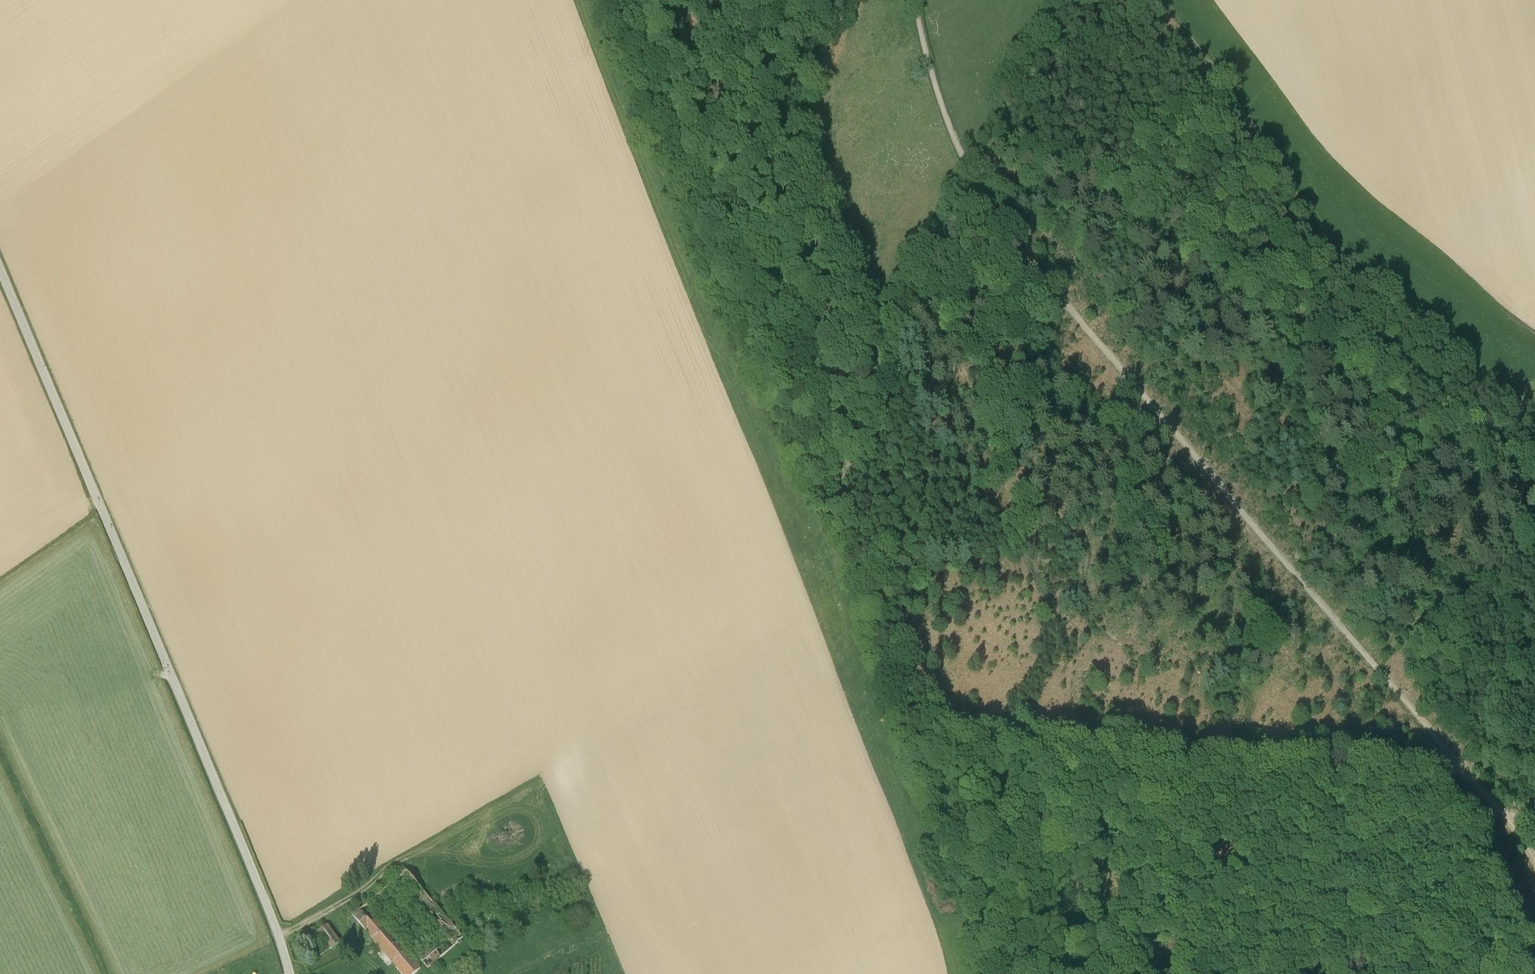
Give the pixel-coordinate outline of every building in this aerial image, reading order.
[(426,894),(415,904),(444,937),(418,959),(428,971),(464,938),(426,894)] [(348,921),(355,929),(359,926),(382,954),(379,957),(388,967),(391,964),(399,973),(416,973),(422,970),(407,952),(384,925),(369,921),(360,911),(348,921)] [(328,926),(308,940),(320,957),(341,944),(328,926)]
